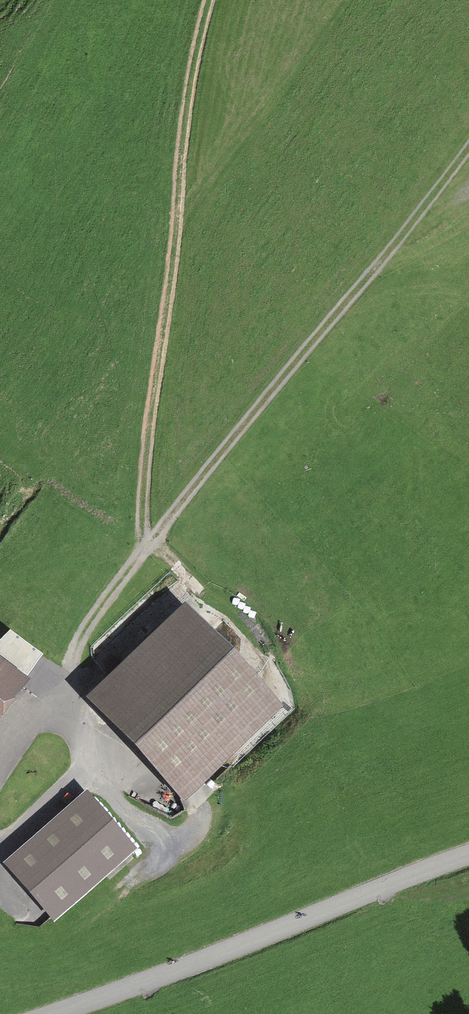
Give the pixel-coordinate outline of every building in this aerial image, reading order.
[(92,706),(184,803),(281,710),(188,614),(92,706)] [(24,691),(0,674),(0,724),(24,691)] [(91,799),(10,866),(59,924),(139,856),(91,799)]
